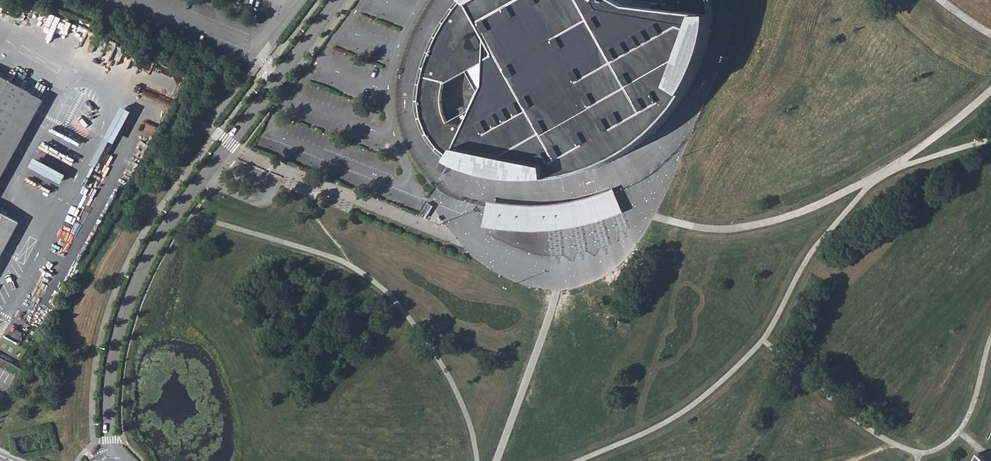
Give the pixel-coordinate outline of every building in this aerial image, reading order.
[(454,9),(445,23),(437,37),(430,54),(425,67),(421,83),(419,99),(422,117),(424,124),(428,133),(439,148),(453,159),(467,166),(482,171),(494,173),(506,175),(517,177),(531,177),(549,176),(564,174),(582,170),(598,164),(612,158),(622,152),(627,149),(631,146),(637,142),(642,138),(649,133),(655,128),(664,118),(672,109),(677,102),(682,95),(687,86),(694,74),(699,63),(705,46),(710,14),(708,0),(666,0),(660,3),(639,1),(638,0),(463,0),(454,9)] [(32,93),(0,76),(0,152),(32,93)] [(45,95),(50,83),(42,79),(36,91),(45,95)] [(44,99),(32,93),(0,152),(0,183),(44,99)] [(533,205),(488,201),(483,227),(533,232),(554,231),(575,227),(596,222),(616,216),(624,212),(613,188),(604,192),(589,197),(571,201),(552,204),(533,205)] [(9,219),(0,215),(0,236),(9,219)] [(6,252),(20,225),(9,219),(0,236),(0,249),(6,252)] [(978,452),(973,460),(988,460),(986,460),(978,452)]
